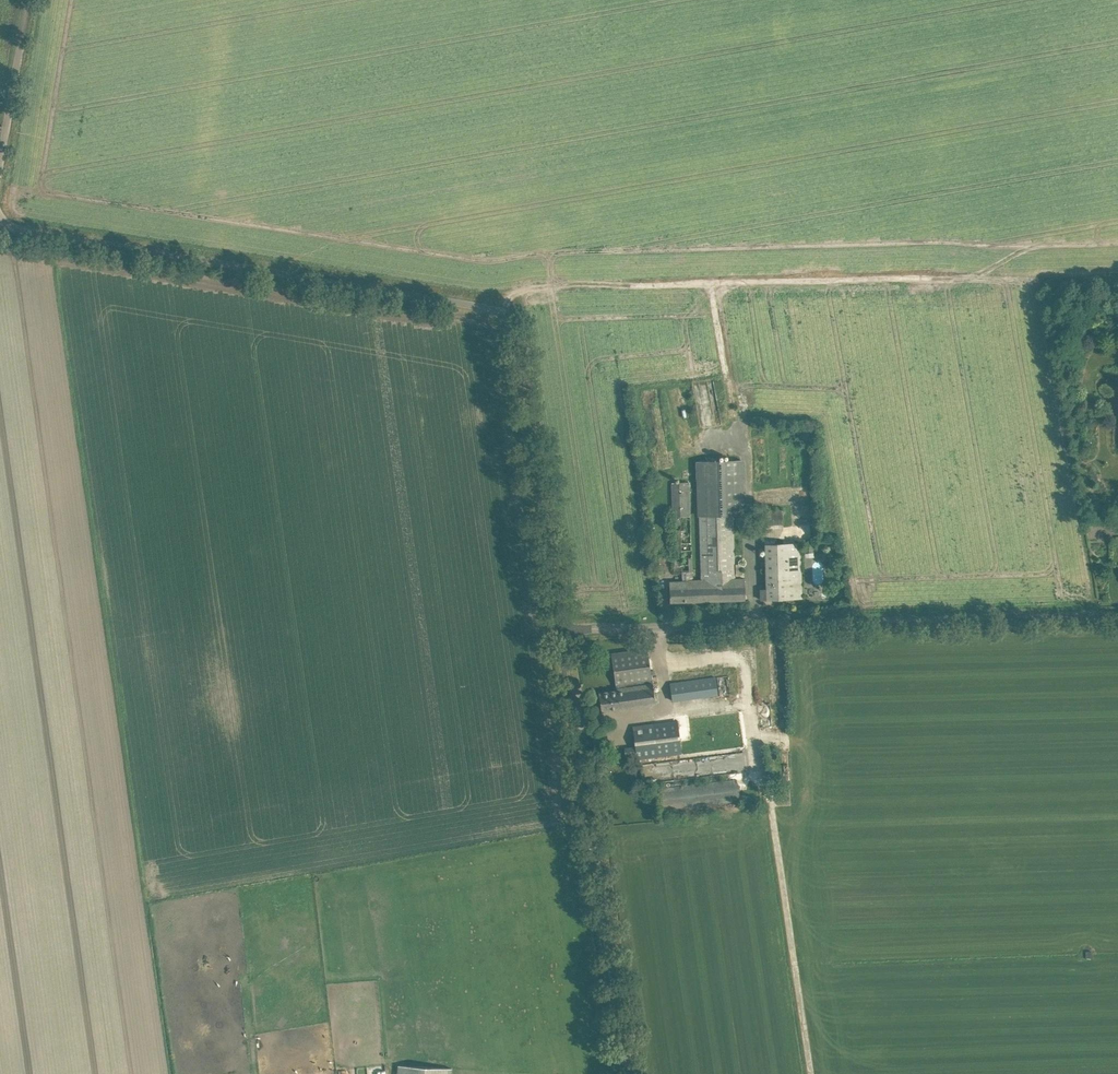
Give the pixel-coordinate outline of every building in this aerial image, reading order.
[(734,579),(732,514),(744,514),(742,460),(697,461),(698,515),(700,515),(700,517),(697,517),(698,571),(701,571),(702,580),(692,580),(689,482),(672,482),(675,573),(682,572),(682,581),(669,581),(670,602),(745,600),(745,578),(734,579)] [(1093,522),(1117,520),(1117,496),(1116,496),(1117,514),(1092,516),(1093,522)] [(758,527),(783,526),(782,509),(757,511),(758,527)] [(802,598),(799,543),(764,544),(765,561),(760,561),(761,570),(765,570),(766,588),(760,588),(761,599),(802,598)] [(804,557),(814,557),(814,544),(804,544),(804,557)] [(663,557),(654,558),(657,575),(665,573),(663,557)] [(601,711),(612,710),(655,703),(648,649),(611,654),(616,690),(599,693),(601,711)] [(715,676),(669,683),(672,701),(717,695),(715,676)] [(637,759),(743,746),(739,713),(634,726),(637,759)] [(659,810),(740,799),(737,778),(656,789),(659,810)] [(450,1069),(399,1066),(398,1073),(450,1073),(450,1069)]
